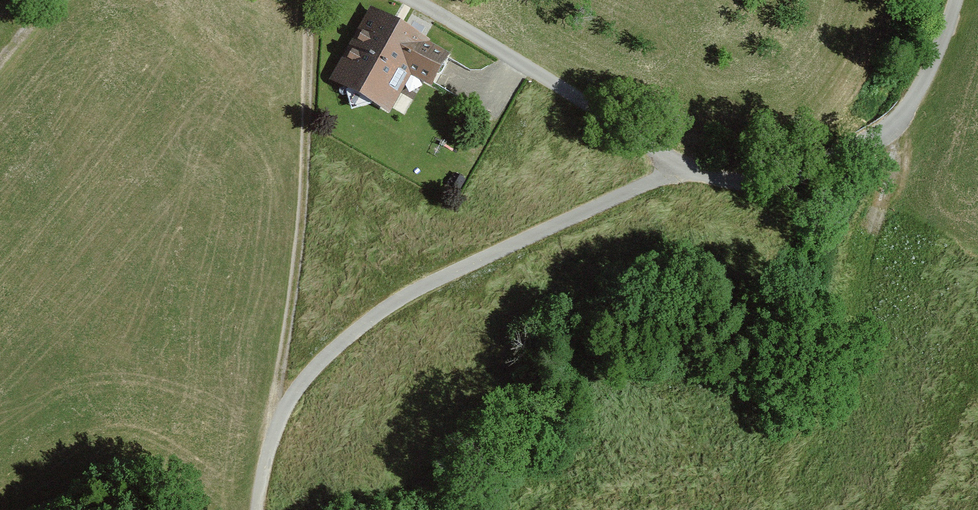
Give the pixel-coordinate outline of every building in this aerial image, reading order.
[(371,11),(336,76),(390,105),(425,39),(371,11)]
